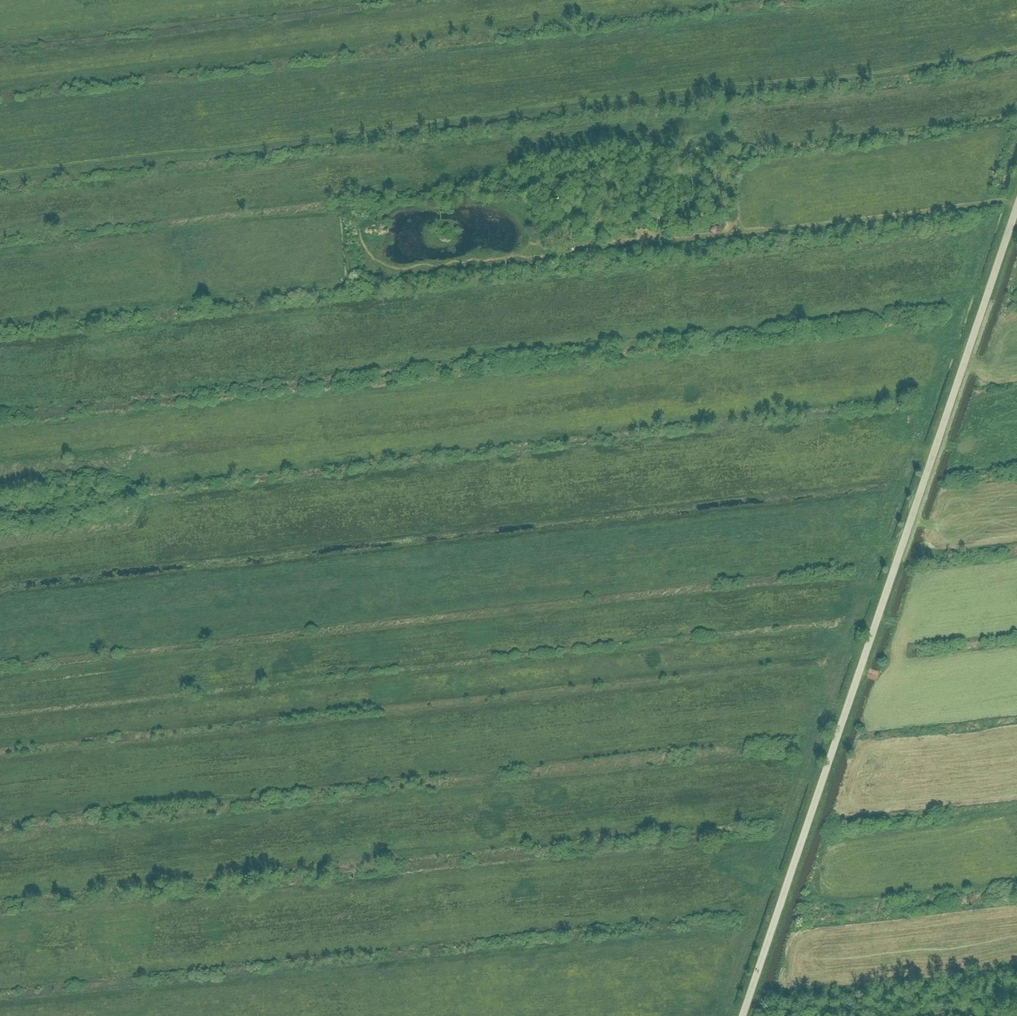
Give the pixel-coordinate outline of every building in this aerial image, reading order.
[(877,683),(877,673),(867,672),(867,682),(877,683)]
